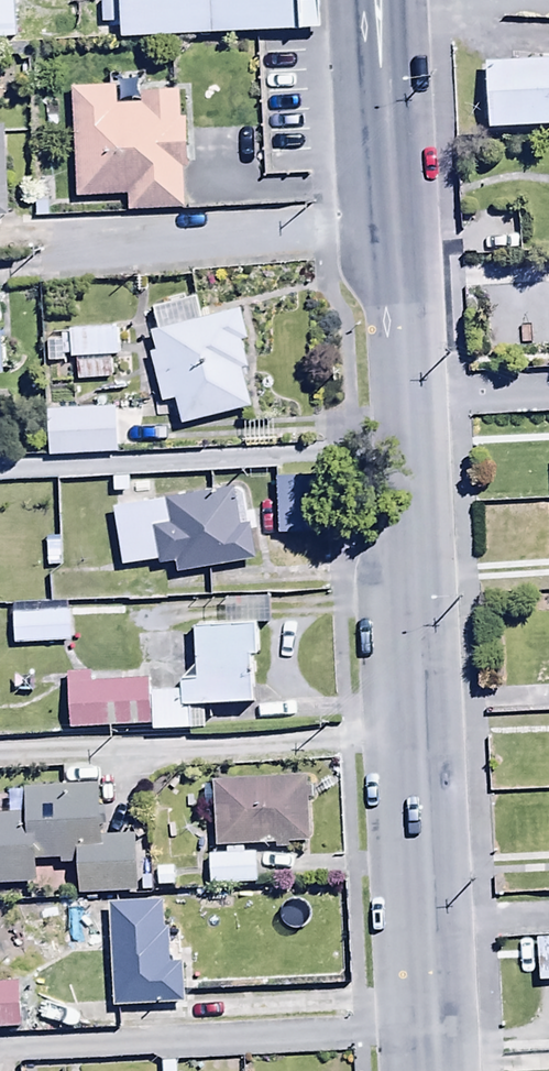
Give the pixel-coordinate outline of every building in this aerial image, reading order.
[(14,16),(14,0),(0,0),(0,17),(14,16)] [(298,8),(297,0),(118,0),(119,17),(298,8)] [(548,105),(548,36),(485,39),(488,108),(548,105)] [(116,85),(72,86),(76,198),(128,196),(129,212),(185,210),(183,168),(188,168),(187,117),(181,117),(180,89),(139,90),(140,104),(117,104),(116,85)] [(0,126),(0,216),(10,215),(7,126),(0,126)] [(155,352),(150,353),(162,403),(176,400),(182,424),(251,408),(242,372),(250,370),(239,309),(206,317),(201,294),(152,306),(158,331),(151,332),(155,352)] [(113,302),(72,304),(74,350),(115,348),(113,302)] [(114,362),(77,362),(77,380),(114,380),(114,362)] [(48,431),(119,429),(118,380),(47,382),(48,431)] [(326,453),(274,452),(273,512),(325,513),(326,453)] [(235,486),(113,508),(124,567),(161,560),(162,564),(179,561),(181,573),(256,559),(249,521),(242,522),(235,486)] [(12,583),(12,616),(73,617),(73,584),(12,583)] [(242,597),(243,623),(194,625),(194,641),(178,642),(179,662),(196,662),(196,665),(182,682),(182,691),(152,693),(154,732),(205,730),(204,708),(256,706),(253,654),(258,654),(257,624),(271,624),(270,596),(242,597)] [(67,706),(145,707),(146,653),(68,652),(67,706)] [(308,824),(308,759),(213,759),(213,824),(308,824)] [(210,863),(254,861),(253,829),(208,831),(210,863)] [(177,880),(111,878),(109,986),(174,988),(177,880)] [(539,939),(540,982),(548,982),(548,939),(539,939)] [(16,958),(0,958),(0,1007),(18,1006),(16,958)]
